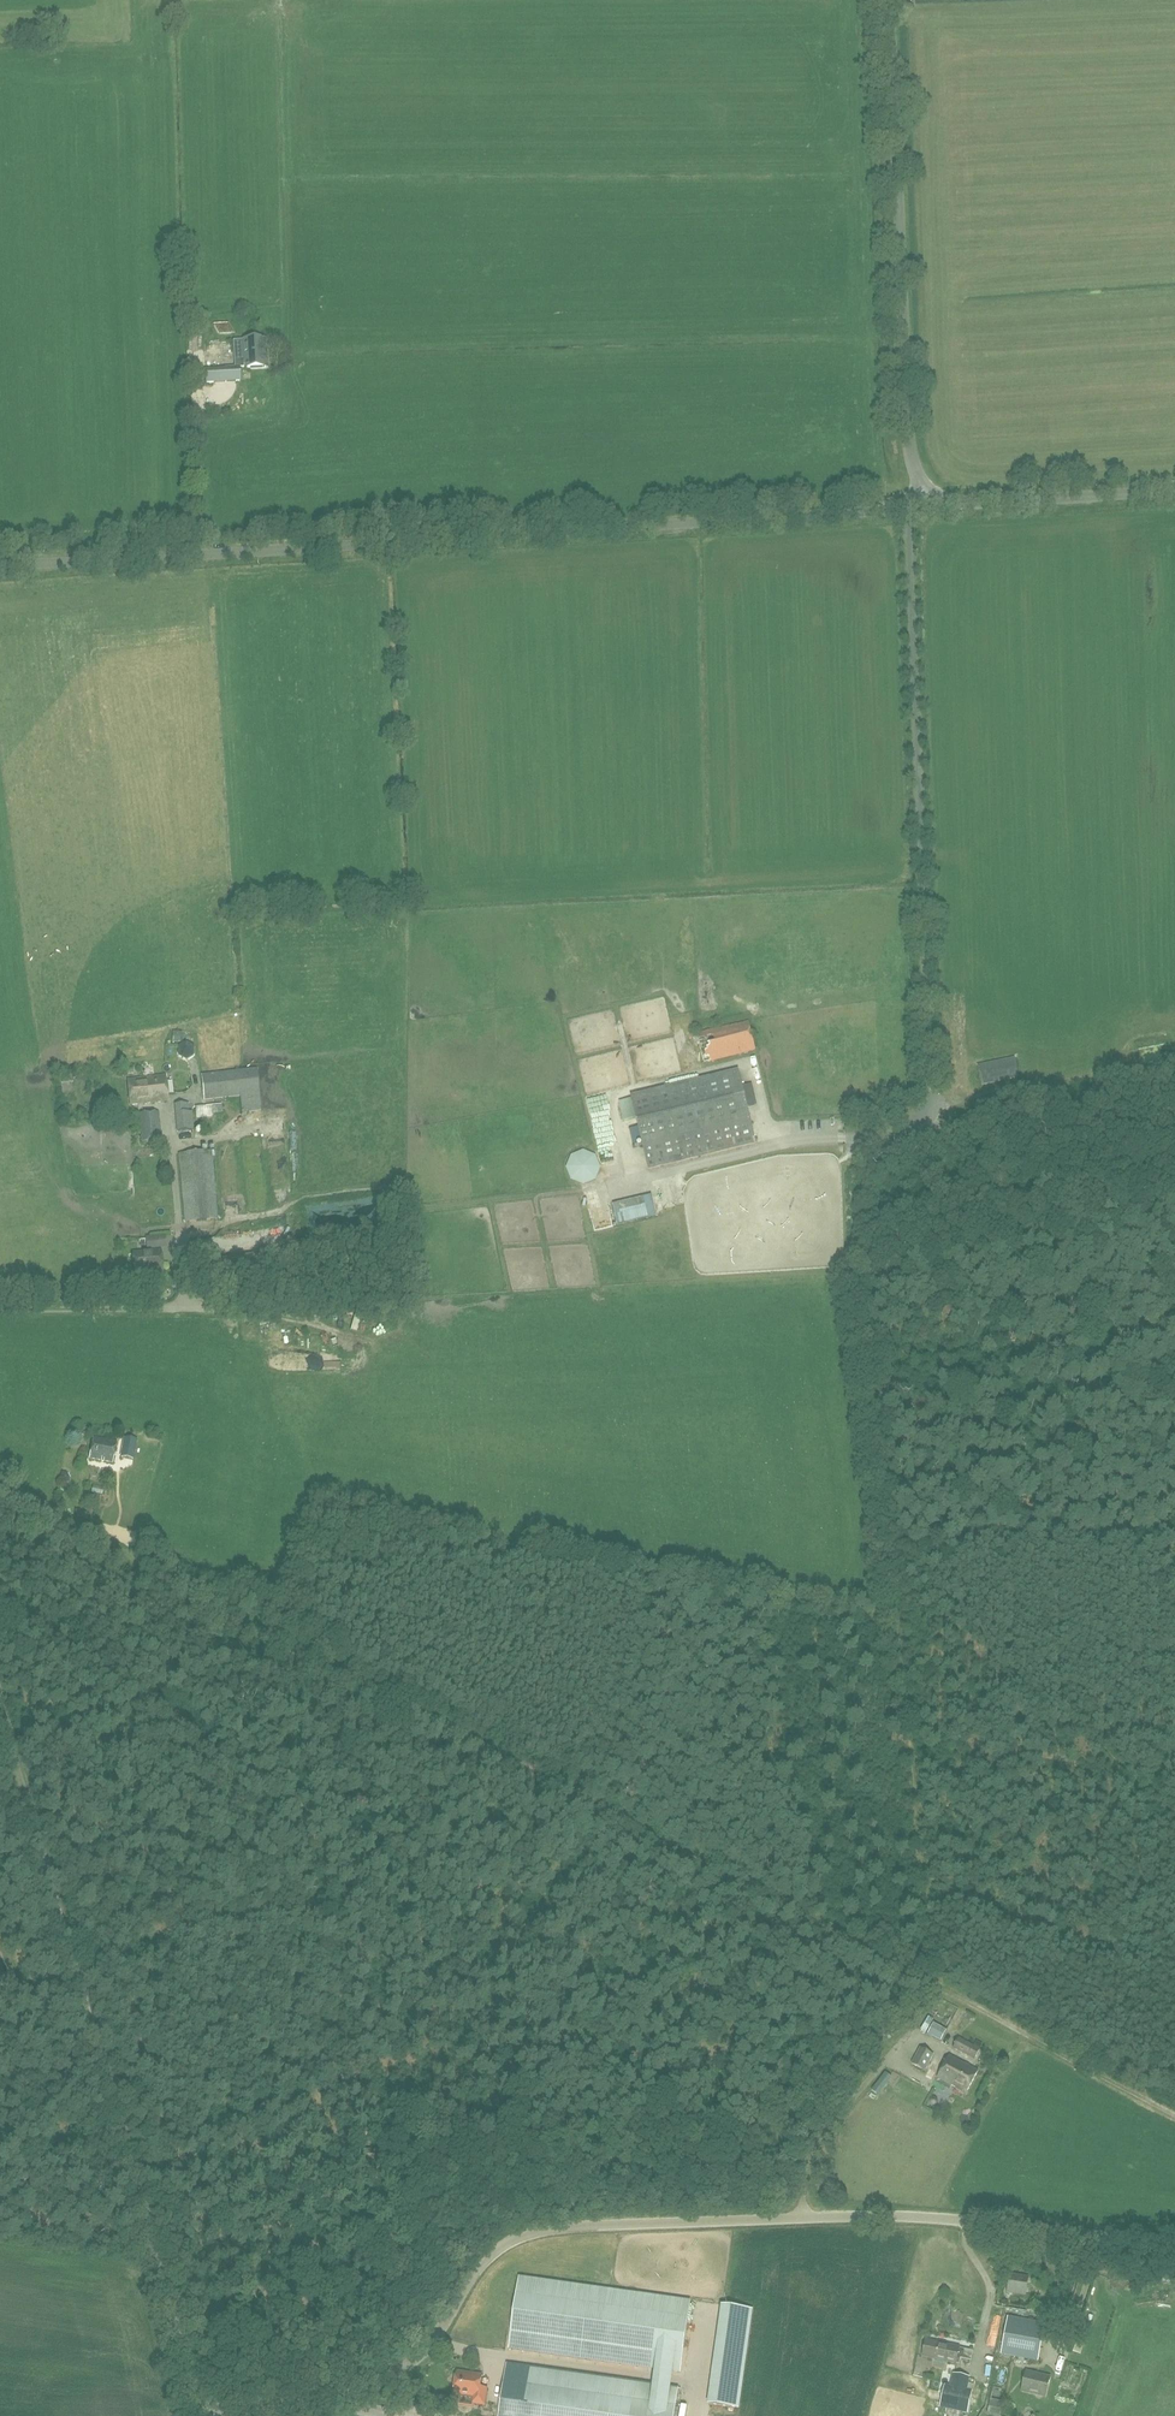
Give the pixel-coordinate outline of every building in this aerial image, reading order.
[(229,325),(214,325),(220,335),(235,334),(229,325)] [(234,367),(224,368),(225,381),(239,380),(238,368),(242,368),(268,366),(267,339),(241,340),(233,340),(234,367)] [(247,391),(248,410),(261,409),(260,391),(247,391)] [(227,407),(241,405),(239,394),(226,396),(227,407)] [(696,1034),(703,1062),(755,1049),(748,1021),(696,1034)] [(183,1057),(196,1057),(195,1045),(182,1046),(183,1057)] [(261,1109),(256,1068),(201,1074),(204,1099),(240,1095),(242,1111),(261,1109)] [(755,1143),(747,1107),(757,1105),(752,1083),(742,1086),(738,1071),(631,1096),(648,1168),(755,1143)] [(166,1075),(127,1079),(129,1105),(168,1101),(166,1075)] [(601,1106),(591,1106),(593,1131),(603,1130),(601,1106)] [(142,1141),(161,1140),(158,1111),(139,1112),(142,1141)] [(186,1221),(217,1218),(210,1151),(179,1153),(186,1221)] [(239,1166),(233,1166),(233,1155),(227,1156),(228,1179),(239,1178),(239,1166)] [(255,1173),(267,1171),(265,1159),(253,1161),(255,1173)] [(661,1179),(666,1201),(674,1199),(669,1178),(661,1179)] [(623,1221),(657,1213),(653,1193),(618,1201),(623,1221)] [(614,1223),(620,1221),(615,1202),(609,1203),(614,1223)] [(161,1251),(133,1254),(135,1274),(163,1271),(161,1251)] [(263,1252),(203,1260),(208,1288),(232,1285),(256,1282),(255,1273),(266,1272),(263,1252)] [(323,1327),(320,1332),(332,1340),(336,1334),(323,1327)] [(116,1441),(93,1436),(89,1458),(112,1462),(116,1441)] [(124,1437),(121,1457),(133,1459),(136,1439),(124,1437)] [(927,2034),(941,2041),(946,2031),(933,2024),(927,2034)] [(980,2049),(958,2037),(953,2048),(974,2059),(980,2049)] [(920,2047),(911,2063),(924,2070),(933,2054),(920,2047)] [(949,2055),(937,2077),(966,2093),(978,2071),(949,2055)] [(1025,2295),(1028,2277),(1010,2274),(1007,2292),(1025,2295)] [(677,2388),(672,2387),(674,2372),(679,2373),(690,2301),(519,2276),(508,2348),(655,2369),(653,2385),(506,2364),(499,2415),(673,2415),(677,2388)] [(754,2309),(722,2304),(708,2403),(740,2408),(754,2309)] [(1045,2323),(1007,2316),(1001,2354),(1038,2361),(1045,2323)] [(925,2340),(921,2355),(958,2364),(960,2357),(970,2360),(972,2351),(948,2345),(925,2340)] [(997,2368),(998,2382),(1009,2382),(1009,2368),(997,2368)] [(1026,2371),(1021,2390),(1045,2396),(1050,2377),(1026,2371)] [(472,2376),(457,2374),(454,2394),(473,2397),(472,2403),(484,2404),(487,2387),(480,2387),(482,2375),(473,2373),(472,2376)] [(945,2385),(940,2405),(967,2411),(971,2391),(966,2390),(968,2378),(953,2375),(951,2387),(945,2385)] [(990,2399),(987,2412),(997,2414),(1000,2402),(990,2399)]
